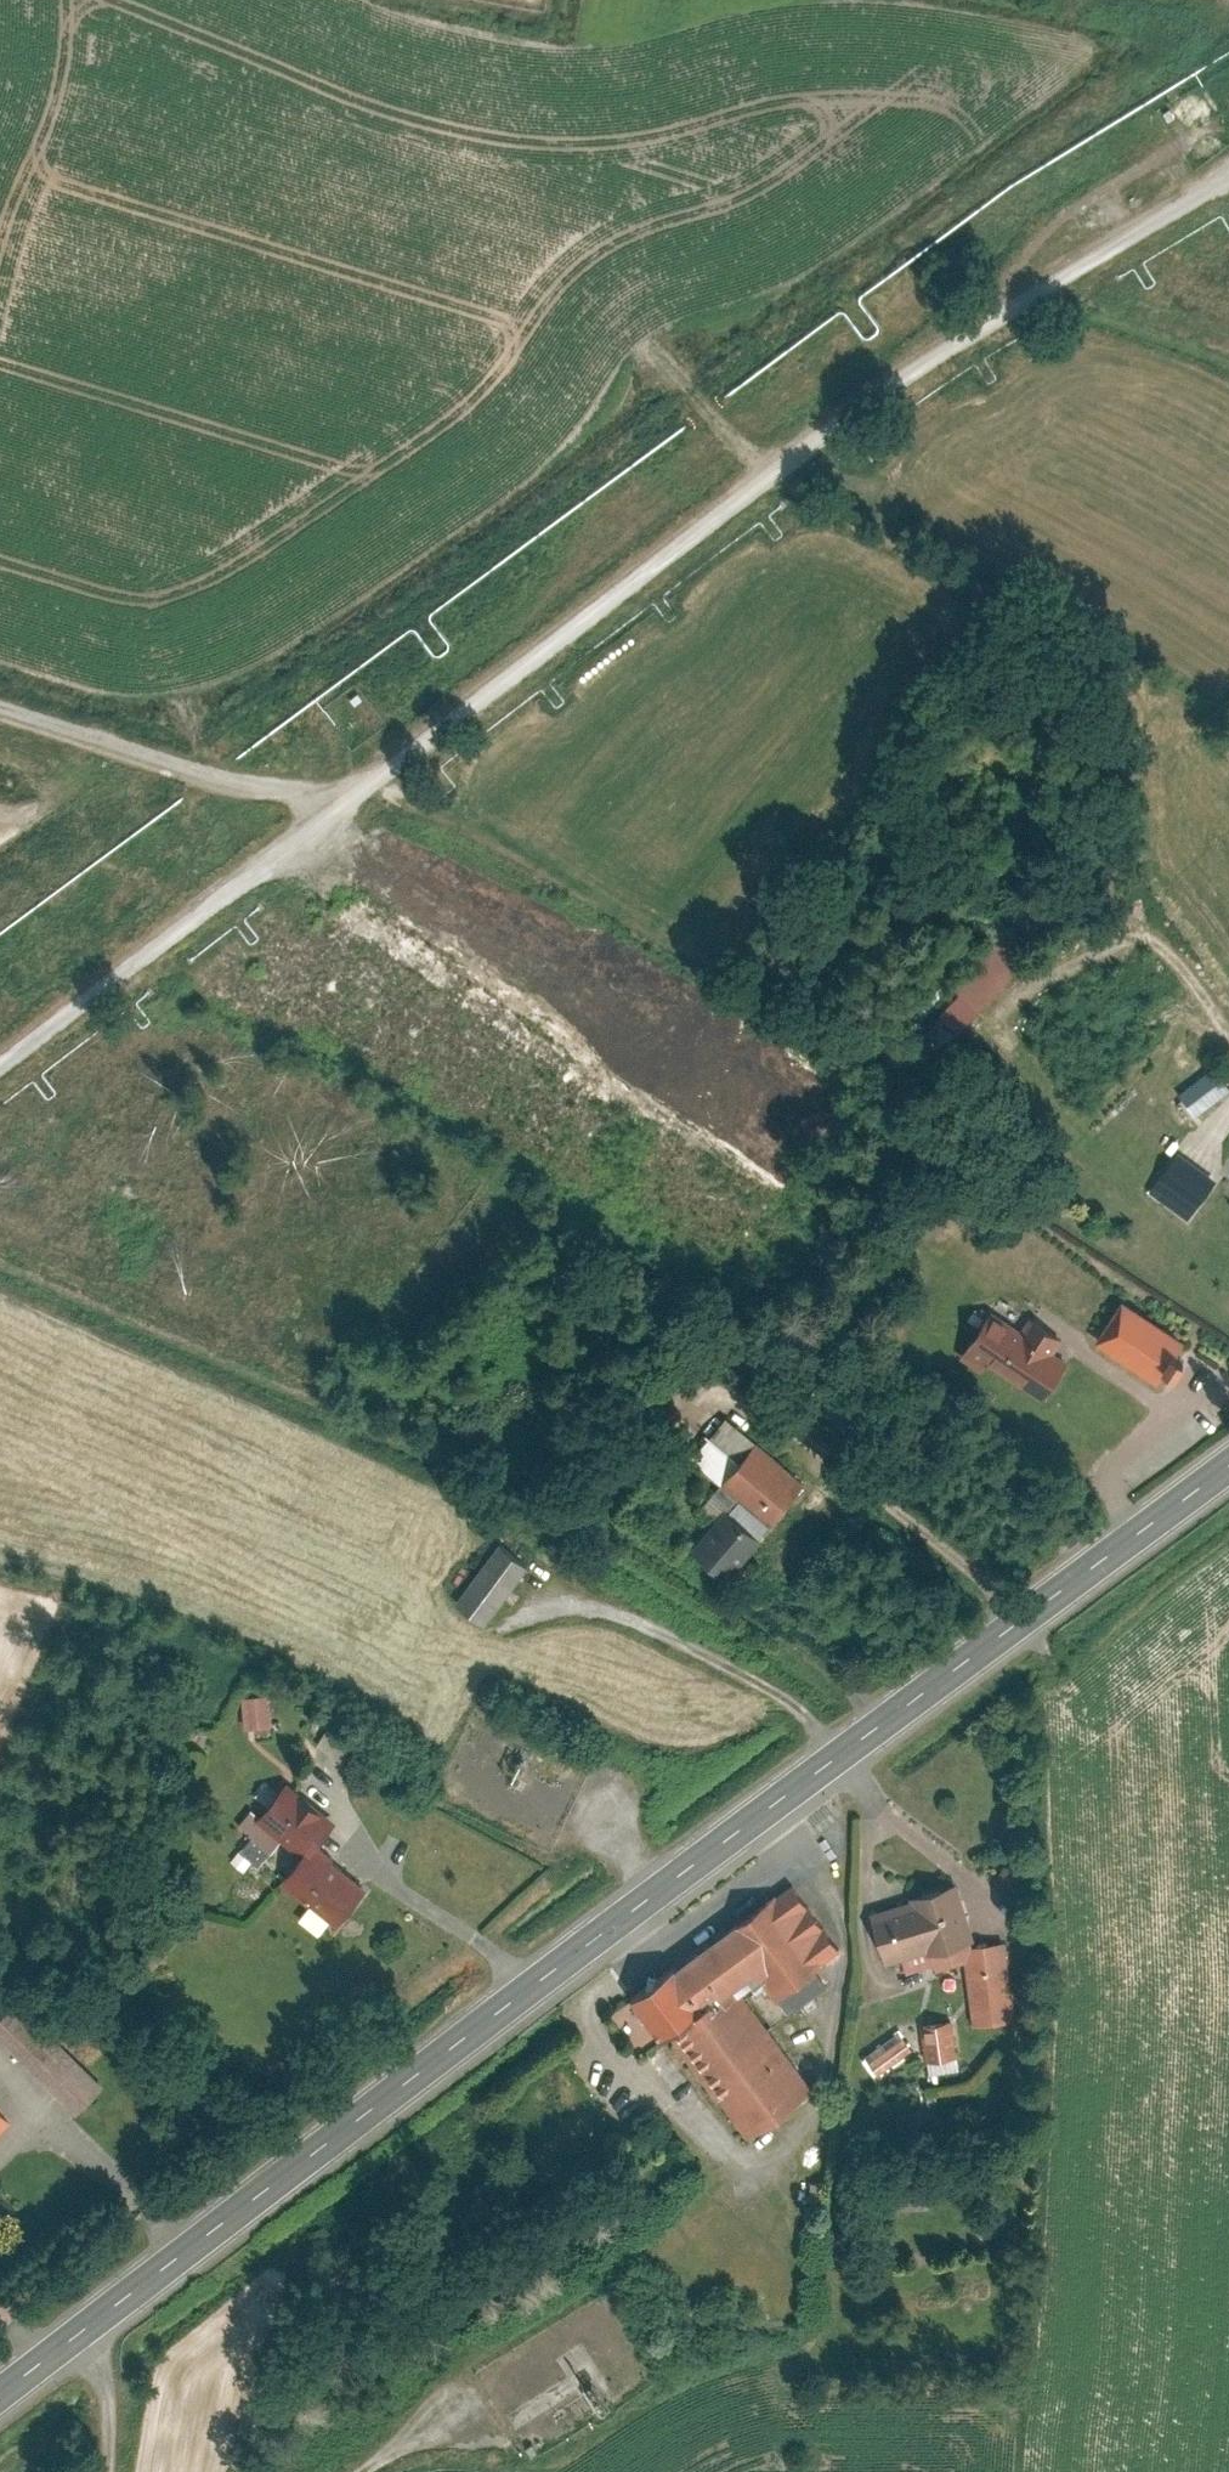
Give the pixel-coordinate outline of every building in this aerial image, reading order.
[(980,940),(946,980),(956,988),(935,1012),(956,1031),(1012,966),(980,940)] [(1182,1094),(1198,1116),(1228,1092),(1228,1085),(1216,1068),(1182,1094)] [(1218,1180),(1175,1148),(1146,1188),(1189,1219),(1218,1180)] [(1183,1342),(1115,1299),(1090,1338),(1157,1381),(1183,1342)] [(1067,1358),(984,1307),(960,1347),(1042,1397),(1067,1358)] [(802,1481),(720,1412),(684,1455),(766,1523),(802,1481)] [(762,1538),(725,1510),(697,1548),(734,1575),(762,1538)] [(529,1560),(500,1539),(456,1600),(485,1621),(529,1560)] [(240,1725),(270,1723),(267,1691),(238,1693),(240,1725)] [(290,1785),(261,1821),(310,1861),(317,1852),(339,1825),(290,1785)] [(371,1893),(317,1852),(310,1861),(291,1884),(345,1926),(371,1893)] [(816,2090),(773,2028),(830,1986),(819,1972),(843,1951),(794,1885),(635,2000),(668,2042),(675,2037),(750,2140),(816,2090)] [(876,1921),(890,1968),(977,1942),(960,1887),(914,1901),(917,1909),(876,1921)] [(1007,1945),(968,1950),(977,2025),(1016,2020),(1007,1945)] [(81,2108),(105,2083),(0,1982),(0,2030),(81,2108)] [(956,2022),(922,2025),(925,2064),(959,2061),(956,2022)] [(860,2051),(874,2073),(913,2049),(900,2027),(860,2051)] [(13,2118),(0,2106),(0,2131),(13,2118)]
